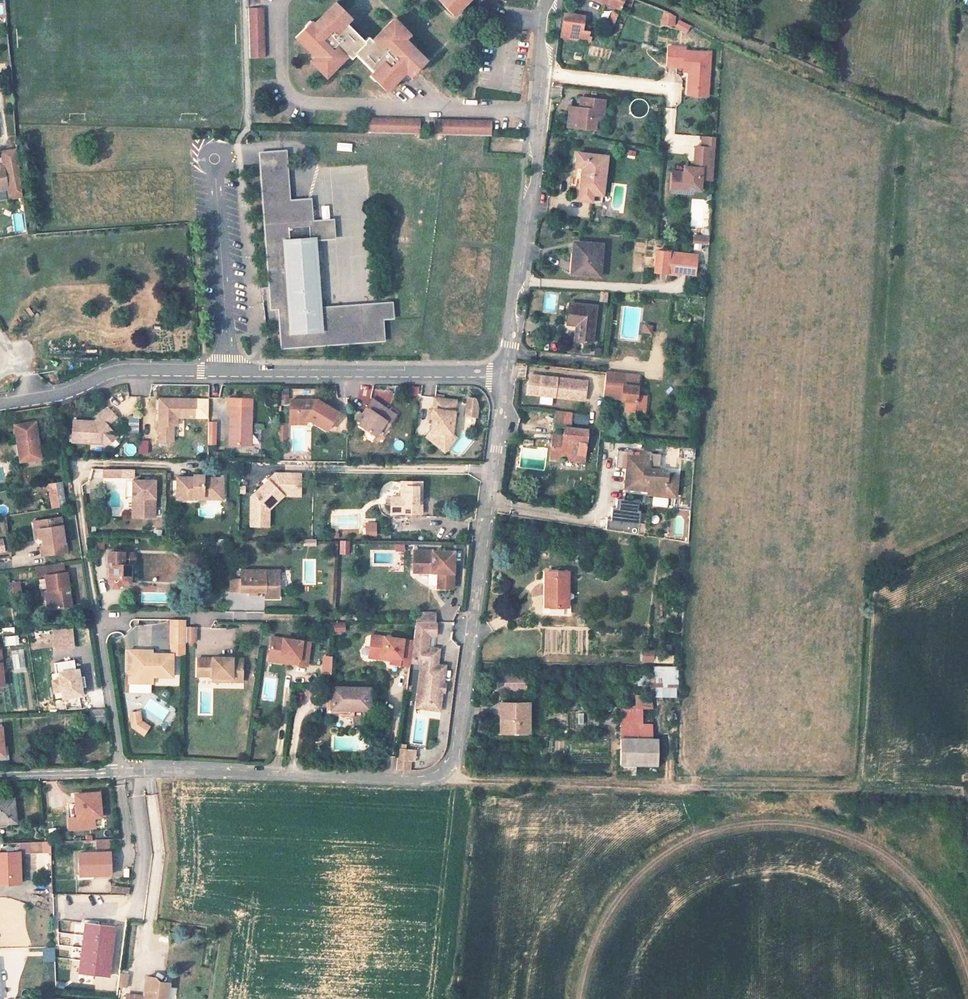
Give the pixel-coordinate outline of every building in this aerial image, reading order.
[(438,0),(454,15),(469,0),(438,0)] [(627,9),(631,0),(594,0),(616,10),(618,6),(627,9)] [(393,20),(385,28),(372,41),(368,38),(364,42),(345,24),(350,19),(335,4),(314,25),(310,21),(305,26),(306,27),(296,38),(315,58),(310,62),(326,77),(347,56),(351,60),(355,56),(373,73),(370,77),(375,81),(376,80),(386,90),(405,72),(410,76),(425,61),(404,40),(408,35),(393,20)] [(264,57),(262,8),(248,9),(250,58),(264,57)] [(615,13),(610,10),(606,18),(611,21),(615,13)] [(658,22),(667,25),(667,15),(661,13),(658,22)] [(586,31),(578,30),(579,16),(559,14),(558,27),(557,36),(587,40),(588,36),(585,35),(586,31)] [(673,18),(669,26),(669,30),(680,34),(682,26),(684,22),(673,18)] [(608,58),(610,49),(590,45),(588,53),(608,58)] [(683,48),(665,47),(664,65),(681,67),(681,71),(687,71),(685,89),(705,90),(708,53),(682,51),(683,48)] [(567,107),(565,127),(592,130),(593,121),(594,110),(599,111),(600,100),(580,98),(579,106),(576,108),(567,107)] [(603,100),(600,100),(599,111),(594,110),(593,121),(600,122),(602,111),(603,100)] [(419,121),(363,119),(363,133),(419,134),(419,121)] [(433,120),(433,135),(489,136),(490,122),(433,120)] [(493,127),(491,136),(507,139),(509,131),(493,127)] [(715,138),(703,137),(702,147),(714,148),(715,138)] [(702,147),(695,147),(694,168),(683,168),(682,173),(671,172),(670,185),(679,186),(681,190),(681,191),(692,192),(699,192),(700,181),(712,182),(714,148),(702,147)] [(7,190),(8,201),(21,199),(16,150),(1,152),(3,166),(0,167),(0,191),(7,190)] [(589,194),(598,195),(603,156),(575,153),(573,166),(580,167),(576,199),(576,201),(588,202),(589,194)] [(255,155),(256,167),(276,166),(275,154),(255,155)] [(573,198),(576,199),(580,167),(573,166),(571,184),(574,185),(573,198)] [(279,181),(278,174),(256,175),(257,185),(259,185),(260,196),(258,196),(259,206),(261,206),(261,217),(259,217),(260,227),(262,227),(263,238),(261,238),(262,248),(264,248),(264,259),(263,259),(263,269),(265,269),(266,280),(264,280),(265,290),(273,290),(287,288),(288,302),(274,303),(277,343),(296,341),(296,340),(307,339),(307,341),(317,340),(317,338),(328,337),(328,339),(338,339),(338,337),(349,336),(349,338),(359,337),(359,335),(370,335),(370,336),(380,336),(378,314),(369,315),(368,309),(357,310),(357,307),(338,309),(338,311),(327,312),(326,300),(314,301),(309,233),(308,223),(306,223),(305,212),(307,212),(306,202),(285,203),(283,180),(279,181)] [(679,186),(670,185),(670,193),(692,194),(692,192),(681,191),(681,190),(679,186)] [(0,191),(0,202),(8,201),(7,190),(0,191)] [(589,194),(588,202),(598,203),(598,195),(589,194)] [(329,210),(307,212),(305,212),(306,223),(308,223),(309,233),(331,231),(329,210)] [(10,215),(16,233),(25,230),(20,213),(10,215)] [(708,237),(699,236),(699,244),(708,245),(708,237)] [(599,243),(574,240),(572,253),(577,254),(575,271),(596,274),(599,243)] [(692,254),(651,249),(649,271),(671,273),(671,271),(672,263),(690,265),(692,254)] [(690,265),(672,263),(671,271),(689,273),(690,265)] [(287,288),(273,290),(274,303),(288,302),(287,288)] [(606,302),(607,292),(598,291),(598,302),(606,302)] [(369,315),(378,314),(390,314),(389,296),(326,300),(327,312),(338,311),(338,309),(357,307),(357,310),(368,309),(369,315)] [(594,306),(568,303),(566,322),(577,323),(575,339),(591,341),(594,306)] [(635,375),(605,371),(604,383),(602,397),(623,399),(622,410),(641,411),(642,396),(633,394),(635,375)] [(585,379),(533,372),(533,376),(528,375),(526,390),(583,397),(585,379)] [(458,403),(437,399),(435,412),(434,420),(432,433),(445,444),(453,436),(458,403)] [(196,400),(160,400),(160,441),(174,442),(174,425),(174,417),(177,417),(196,418),(196,400)] [(317,400),(290,400),(290,409),(296,409),(296,418),(306,418),(319,431),(334,417),(317,400)] [(398,412),(372,400),(368,409),(371,411),(368,417),(363,427),(382,436),(386,427),(389,419),(394,421),(398,412)] [(477,401),(470,400),(468,411),(480,413),(477,401)] [(252,407),(228,407),(228,416),(230,415),(230,445),(251,446),(252,407)] [(89,422),(72,421),(70,442),(101,444),(104,447),(116,437),(105,426),(115,418),(108,409),(93,422),(93,425),(89,424),(89,422)] [(296,409),(290,409),(290,423),(307,423),(306,418),(296,418),(296,409)] [(561,450),(581,453),(583,428),(566,426),(569,411),(554,409),(552,423),(562,424),(561,434),(560,441),(551,440),(549,455),(560,457),(561,450)] [(394,421),(389,419),(386,427),(390,429),(394,421)] [(34,422),(14,425),(18,455),(25,455),(26,461),(39,458),(34,422)] [(286,426),(278,426),(278,436),(286,436),(286,426)] [(445,444),(432,433),(428,438),(445,452),(457,440),(453,436),(445,444)] [(560,441),(561,434),(551,433),(551,440),(560,441)] [(147,452),(146,441),(136,441),(137,453),(147,452)] [(174,442),(160,441),(160,449),(174,449),(174,442)] [(693,459),(693,448),(680,448),(679,458),(693,459)] [(638,454),(626,453),(623,485),(639,486),(639,479),(647,480),(646,487),(662,489),(663,483),(673,484),(674,473),(663,471),(664,470),(656,469),(656,466),(646,465),(648,450),(639,449),(638,454)] [(561,450),(560,457),(580,459),(581,453),(561,450)] [(292,474),(275,473),(268,480),(270,482),(266,486),(264,484),(251,497),(251,526),(268,526),(269,509),(283,495),(291,495),(292,474)] [(301,474),(292,474),(291,495),(300,495),(301,474)] [(194,478),(177,477),(177,499),(194,499),(194,497),(203,497),(203,499),(213,499),(213,492),(219,492),(219,478),(204,478),(204,475),(194,475),(194,478)] [(223,478),(219,478),(219,492),(213,492),(213,499),(223,499),(223,478)] [(639,479),(639,486),(646,487),(647,480),(639,479)] [(155,481),(133,480),(133,498),(136,499),(136,517),(154,517),(155,481)] [(60,481),(45,483),(49,508),(65,506),(60,481)] [(422,483),(401,482),(400,496),(400,512),(421,513),(422,483)] [(662,489),(646,487),(645,492),(672,494),(673,484),(663,483),(662,489)] [(400,496),(390,496),(390,512),(400,512),(400,496)] [(633,501),(611,498),(610,507),(606,506),(604,519),(601,518),(599,528),(631,533),(634,510),(631,509),(633,501)] [(60,518),(41,521),(43,538),(45,546),(41,547),(42,555),(65,552),(60,518)] [(375,522),(364,522),(363,536),(375,536),(375,522)] [(104,548),(103,540),(93,542),(94,549),(104,548)] [(214,552),(222,553),(222,540),(214,540),(214,552)] [(349,554),(349,540),(338,540),(338,555),(349,554)] [(131,553),(107,552),(107,566),(109,566),(108,583),(112,587),(117,587),(121,584),(130,584),(130,565),(134,561),(134,556),(131,553)] [(454,552),(416,552),(415,573),(440,573),(440,588),(454,588),(454,552)] [(75,570),(54,573),(58,606),(79,603),(75,570)] [(229,579),(229,592),(264,592),(271,592),(271,580),(265,579),(265,571),(241,570),(240,579),(229,579)] [(278,571),(265,571),(265,579),(271,580),(271,592),(264,592),(264,598),(278,598),(278,571)] [(541,572),(541,588),(546,588),(545,606),(565,605),(565,572),(541,572)] [(9,582),(11,591),(20,589),(18,581),(9,582)] [(565,613),(565,605),(545,606),(546,588),(541,588),(541,613),(565,613)] [(420,617),(420,622),(435,622),(435,613),(420,613),(420,617)] [(184,619),(169,618),(169,626),(184,627),(184,619)] [(344,634),(344,622),(333,622),(333,634),(344,634)] [(420,622),(415,622),(413,641),(412,644),(421,645),(420,647),(426,648),(428,636),(435,636),(435,622),(420,622)] [(184,627),(169,626),(169,642),(184,642),(184,640),(184,627)] [(73,627),(54,629),(56,648),(75,646),(73,627)] [(194,627),(184,627),(184,640),(194,640),(194,627)] [(298,639),(269,634),(267,653),(287,656),(287,661),(295,662),(298,639)] [(18,645),(17,635),(2,636),(3,646),(18,645)] [(413,641),(371,636),(369,647),(375,648),(374,655),(391,657),(391,660),(390,664),(410,667),(412,644),(413,641)] [(308,640),(298,639),(295,662),(304,663),(308,640)] [(375,648),(369,647),(368,658),(391,660),(391,657),(374,655),(375,648)] [(420,647),(414,647),(412,662),(422,664),(417,702),(431,704),(431,699),(440,701),(441,691),(439,690),(440,685),(442,685),(444,666),(436,665),(438,650),(426,648),(420,647)] [(11,672),(24,672),(24,649),(11,649),(11,672)] [(171,676),(171,653),(150,653),(144,653),(144,650),(128,649),(127,674),(135,673),(135,682),(151,682),(151,676),(171,676)] [(652,662),(651,652),(639,653),(640,663),(652,662)] [(287,656),(267,653),(266,658),(287,661),(287,656)] [(329,675),(330,656),(321,655),(320,674),(329,675)] [(211,657),(196,657),(196,674),(211,674),(211,676),(230,676),(230,680),(241,680),(241,657),(231,657),(231,656),(211,656),(211,657)] [(77,659),(57,662),(58,673),(60,672),(61,679),(63,691),(64,697),(83,695),(82,687),(81,677),(79,669),(78,669),(77,659)] [(673,670),(648,670),(648,693),(658,692),(658,689),(673,688),(673,670)] [(522,679),(491,676),(490,690),(496,691),(496,694),(521,695),(522,679)] [(61,679),(53,680),(55,692),(63,691),(61,679)] [(370,687),(332,687),(332,710),(369,710),(370,687)] [(439,710),(440,701),(431,699),(431,704),(417,702),(416,708),(439,710)] [(526,705),(497,706),(497,734),(527,733),(526,705)] [(104,720),(103,708),(88,709),(90,722),(104,720)] [(138,711),(128,712),(131,726),(142,734),(148,726),(140,720),(138,711)] [(649,711),(617,711),(617,738),(649,738),(649,711)] [(653,742),(617,741),(617,767),(654,768),(653,742)] [(411,761),(398,759),(397,770),(410,770),(411,761)] [(77,818),(96,816),(100,816),(98,792),(75,795),(77,818)] [(0,800),(0,824),(16,822),(14,799),(0,800)] [(77,818),(68,819),(69,831),(97,829),(96,816),(77,818)] [(94,839),(94,852),(108,851),(108,838),(94,839)] [(80,875),(110,874),(109,852),(79,853),(80,875)] [(20,882),(19,853),(0,853),(0,883),(20,882)] [(85,924),(79,972),(107,976),(114,927),(85,924)] [(117,973),(115,987),(126,987),(127,974),(117,973)] [(166,983),(158,982),(154,978),(146,977),(144,990),(146,991),(145,997),(126,995),(126,998),(165,998),(166,983)]
